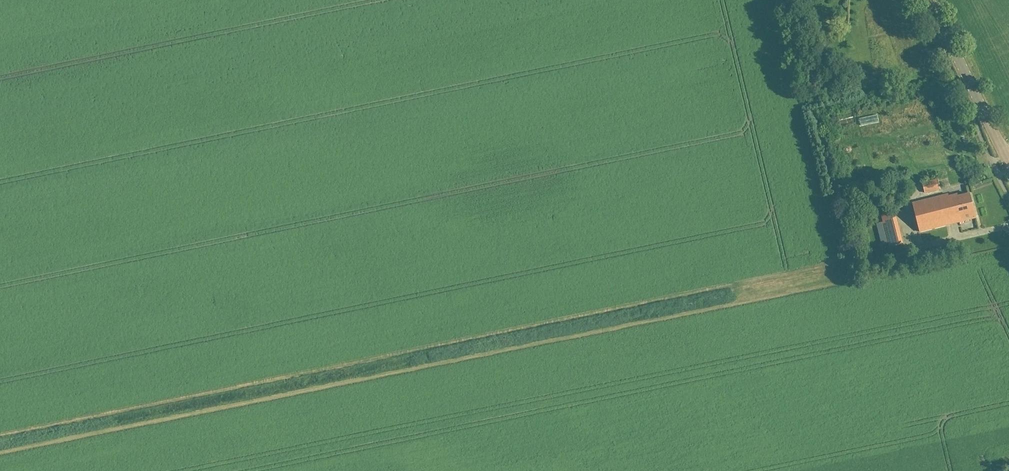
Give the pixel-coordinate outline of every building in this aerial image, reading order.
[(788,0),(780,0),(783,16),(791,15),(788,0)] [(927,192),(942,189),(939,180),(924,184),(927,192)] [(912,203),(920,232),(975,218),(969,193),(957,196),(957,194),(947,196),(947,194),(912,203)] [(888,239),(890,247),(902,244),(900,236),(888,239)]
